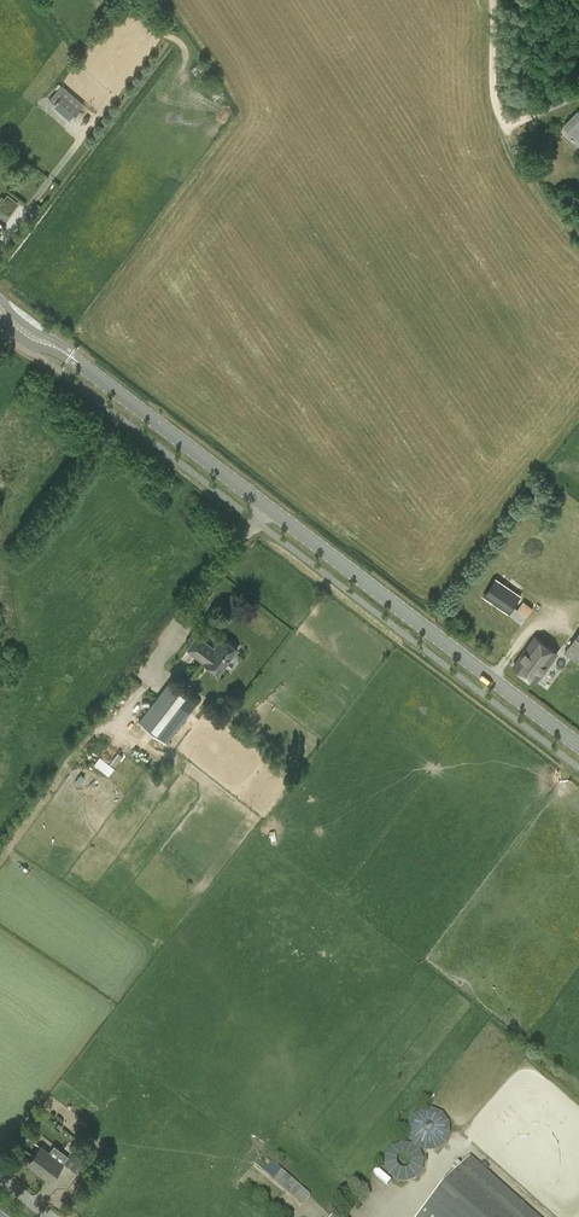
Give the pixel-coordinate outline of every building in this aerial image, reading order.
[(84,105),(61,85),(49,99),(54,103),(52,105),(70,121),(84,105)] [(565,124),(578,140),(578,109),(565,124)] [(0,202),(0,209),(9,216),(19,201),(7,192),(0,202)] [(519,598),(520,597),(522,593),(513,587),(510,592),(494,581),(485,595),(509,611),(508,614),(522,623),(533,608),(519,598)] [(564,651),(563,653),(578,664),(578,631),(564,651)] [(237,648),(222,637),(213,648),(196,635),(186,647),(204,661),(203,662),(218,673),(237,648)] [(514,666),(535,682),(557,652),(536,636),(514,666)] [(165,743),(197,702),(169,680),(137,721),(165,743)] [(99,755),(93,763),(108,773),(114,765),(99,755)] [(425,1165),(423,1151),(444,1150),(450,1136),(448,1115),(434,1109),(413,1111),(408,1124),(410,1143),(391,1145),(385,1160),(386,1176),(401,1182),(418,1181),(425,1165)] [(98,1153),(78,1138),(71,1148),(72,1149),(63,1161),(77,1172),(88,1158),(92,1160),(98,1153)] [(41,1171),(39,1173),(49,1180),(62,1163),(40,1146),(28,1161),(41,1171)] [(470,1158),(418,1216),(536,1216),(470,1158)] [(265,1172),(303,1205),(310,1196),(273,1163),(265,1172)]
